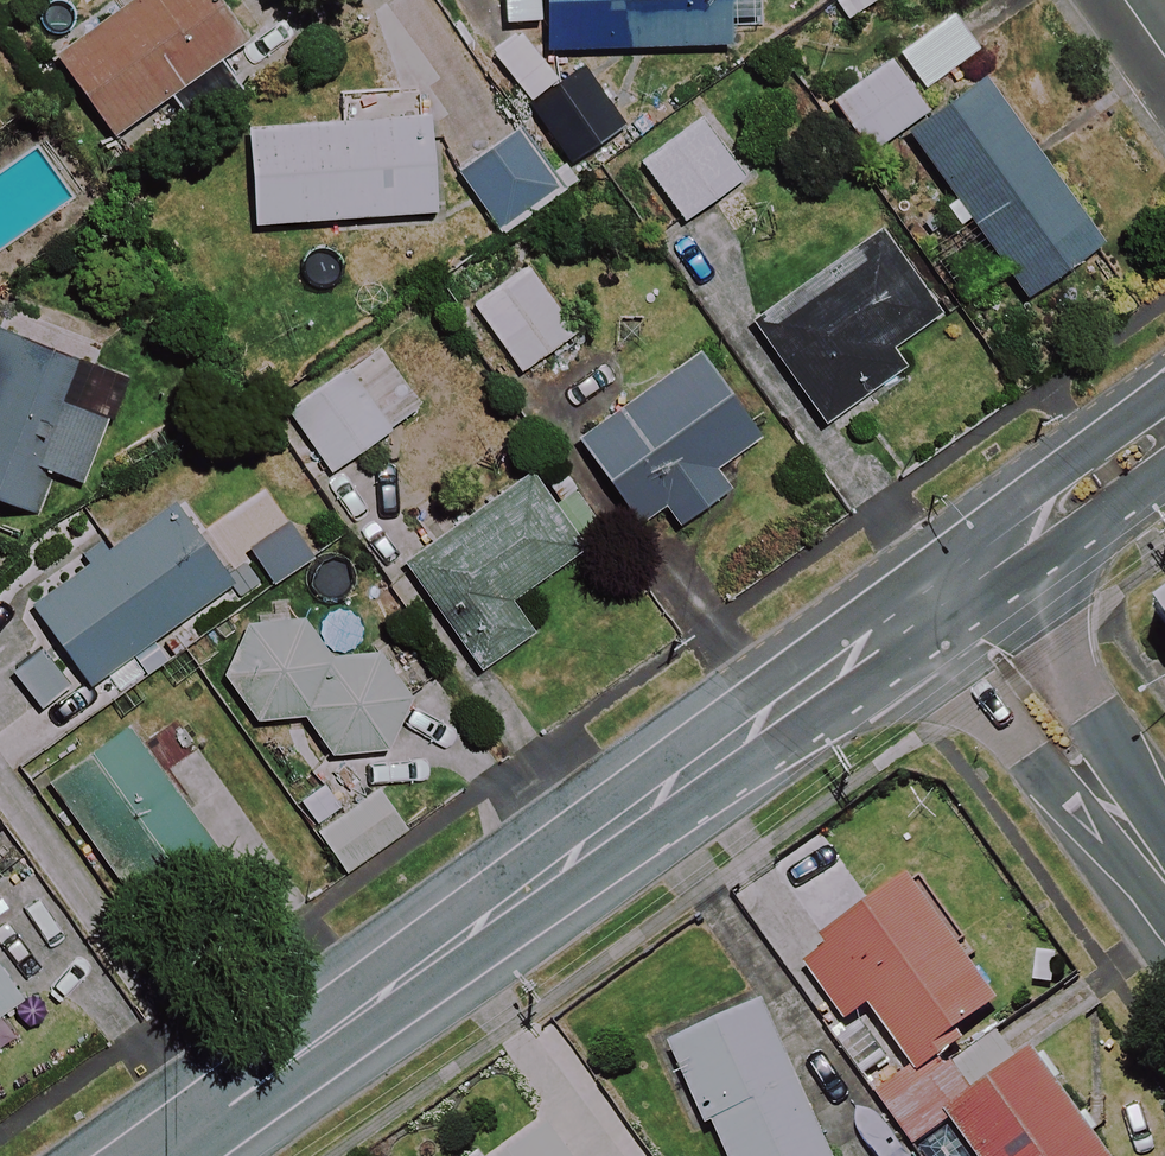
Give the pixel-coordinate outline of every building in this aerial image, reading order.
[(207,0),(143,0),(50,63),(102,140),(239,48),(207,0)] [(532,52),(724,46),(723,0),(530,0),(532,52)] [(977,51),(950,14),(896,52),(923,90),(977,51)] [(924,111),(887,60),(830,102),(867,153),(924,111)] [(622,127),(579,68),(526,106),(570,166),(622,127)] [(1101,243),(984,78),(907,133),(1024,298),(1101,243)] [(431,213),(424,120),(245,134),(252,227),(431,213)] [(742,180),(700,120),(637,164),(679,224),(742,180)] [(553,177),(517,128),(464,166),(500,215),(553,177)] [(936,316),(883,233),(751,319),(818,424),(905,368),(890,346),(936,316)] [(574,335),(526,267),(470,306),(517,375),(574,335)] [(15,341),(0,376),(0,502),(31,515),(49,471),(80,483),(120,384),(15,341)] [(423,407),(379,344),(282,411),(326,475),(423,407)] [(755,440),(694,355),(576,439),(650,543),(726,489),(712,470),(755,440)] [(228,585),(181,516),(214,494),(187,454),(107,508),(128,538),(29,604),(82,683),(228,585)] [(578,550),(525,478),(406,565),(482,668),(531,632),(509,601),(578,550)] [(303,618),(239,623),(214,677),(246,718),(291,715),(318,759),(383,753),(403,694),(427,674),(391,628),(364,650),(334,653),(303,618)] [(223,867),(128,727),(51,779),(146,919),(223,867)] [(818,950),(804,960),(846,1019),(867,1004),(917,1072),(938,1057),(932,1049),(994,1004),(898,871),(807,936),(818,950)] [(19,1000),(0,974),(0,1013),(19,1000)] [(757,1006),(670,1048),(721,1155),(827,1155),(757,1006)] [(1028,1053),(1014,1063),(992,1032),(944,1066),(881,1111),(908,1149),(948,1119),(975,1155),(1102,1155),(1028,1053)] [(544,1127),(504,1155),(565,1155),(544,1127)]
